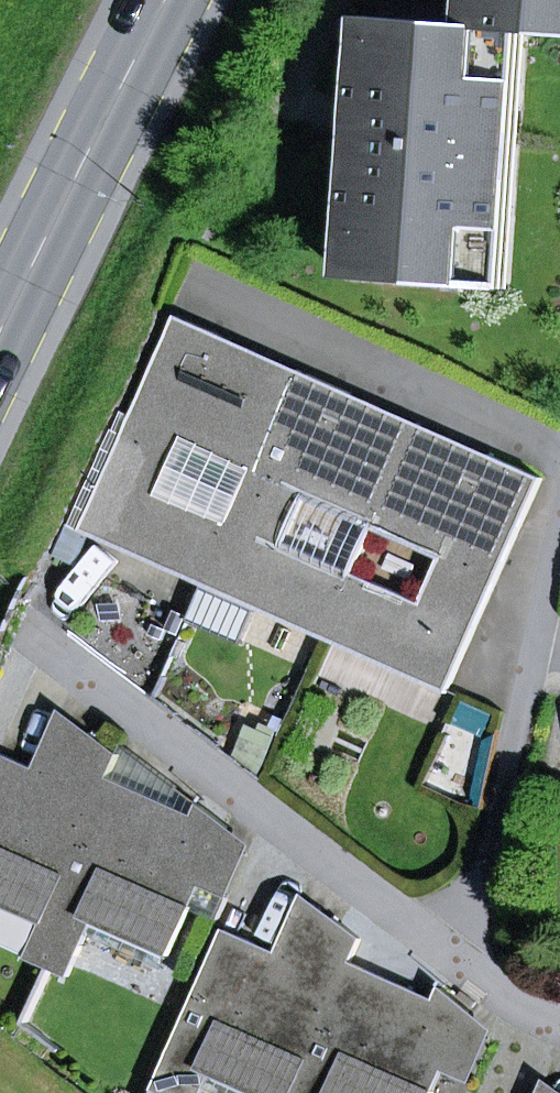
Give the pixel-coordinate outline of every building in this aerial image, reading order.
[(469,28),(493,30),(529,32),(559,34),(559,0),(471,0),(470,24),(469,28)] [(490,70),(493,30),(469,28),(470,24),(365,16),(357,124),(346,278),(474,286),(478,242),(494,243),(507,71),(490,70)] [(474,286),(511,289),(529,32),(493,30),(490,70),(507,71),(494,243),(478,242),(474,286)] [(204,585),(277,421),(208,391),(231,340),(178,316),(110,468),(96,462),(54,555),(76,565),(89,534),(204,585)] [(208,391),(277,421),(300,371),(231,340),(208,391)] [(277,421),(204,585),(256,608),(325,639),(398,475),(329,444),(352,394),(300,371),(277,421)] [(329,444),(398,475),(421,425),(352,394),(329,444)] [(398,475),(466,505),(489,455),(421,425),(398,475)] [(325,639),(447,693),(543,479),(489,455),(466,505),(398,475),(325,639)] [(204,585),(188,620),(240,643),(256,608),(204,585)] [(62,711),(35,769),(50,776),(41,795),(91,818),(109,778),(119,755),(62,711)] [(199,805),(200,804),(123,745),(119,755),(109,778),(175,808),(166,827),(185,836),(199,805)] [(43,923),(44,923),(91,818),(41,795),(50,776),(35,769),(0,753),(0,903),(43,923)] [(94,922),(170,956),(191,909),(227,827),(199,805),(185,836),(166,827),(175,808),(109,778),(91,818),(44,923),(43,923),(37,937),(28,959),(49,968),(69,977),(88,936),(94,922)] [(217,921),(251,845),(227,827),(191,909),(217,921)] [(361,939),(304,896),(278,954),(292,960),(283,980),(333,1002),(351,963),(361,939)] [(43,923),(0,903),(0,920),(37,937),(43,923)] [(164,970),(170,956),(94,922),(88,936),(164,970)] [(211,1074),(253,1092),(293,1092),(333,1002),(283,980),(292,960),(278,954),(225,930),(154,1090),(160,1092),(203,1092),(205,1088),(211,1074)] [(443,1070),(459,1035),(408,1012),(417,992),(351,963),(333,1002),(293,1092),(433,1092),(443,1070)] [(442,988),(436,1001),(417,992),(408,1012),(459,1035),(470,1011),(442,988)] [(493,1031),(470,1011),(459,1035),(443,1070),(470,1082),(493,1031)] [(211,1074),(205,1088),(215,1092),(253,1092),(211,1074)] [(540,1092),(559,1092),(559,1091),(546,1081),(540,1092)]
